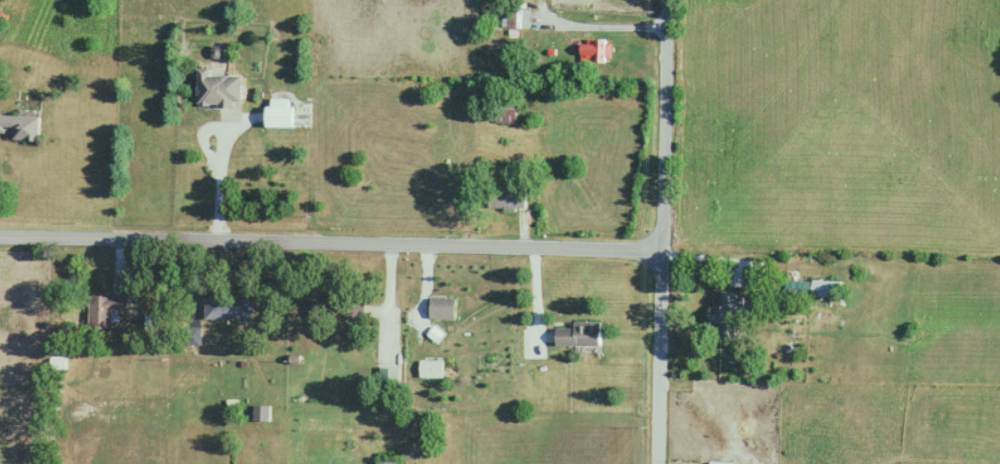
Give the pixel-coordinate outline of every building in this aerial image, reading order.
[(530,10),(517,10),(517,29),(529,29),(530,10)] [(610,62),(610,40),(580,40),(580,62),(610,62)] [(198,68),(198,108),(241,108),(241,76),(221,76),(221,68),(198,68)] [(494,122),(516,122),(516,93),(494,93),(494,122)] [(267,98),(267,127),(293,127),(293,98),(267,98)] [(0,116),(0,133),(11,134),(11,141),(38,142),(39,117),(0,116)] [(485,211),(525,211),(525,189),(485,189),(485,211)] [(839,282),(811,282),(811,297),(839,297),(839,282)] [(708,325),(733,325),(733,314),(744,314),(744,294),(720,294),(720,306),(708,306),(708,325)] [(112,330),(112,324),(125,324),(125,297),(88,297),(88,330),(112,330)] [(252,298),(205,298),(205,320),(252,320),(252,298)] [(429,320),(454,320),(454,298),(429,298),(429,320)] [(201,346),(201,321),(179,321),(179,346),(201,346)] [(555,328),(555,347),(601,347),(601,323),(574,323),(574,328),(555,328)] [(66,358),(51,358),(51,370),(66,370),(66,358)] [(443,360),(420,360),(420,378),(443,378),(443,360)] [(379,368),(379,385),(399,385),(399,368),(379,368)]
